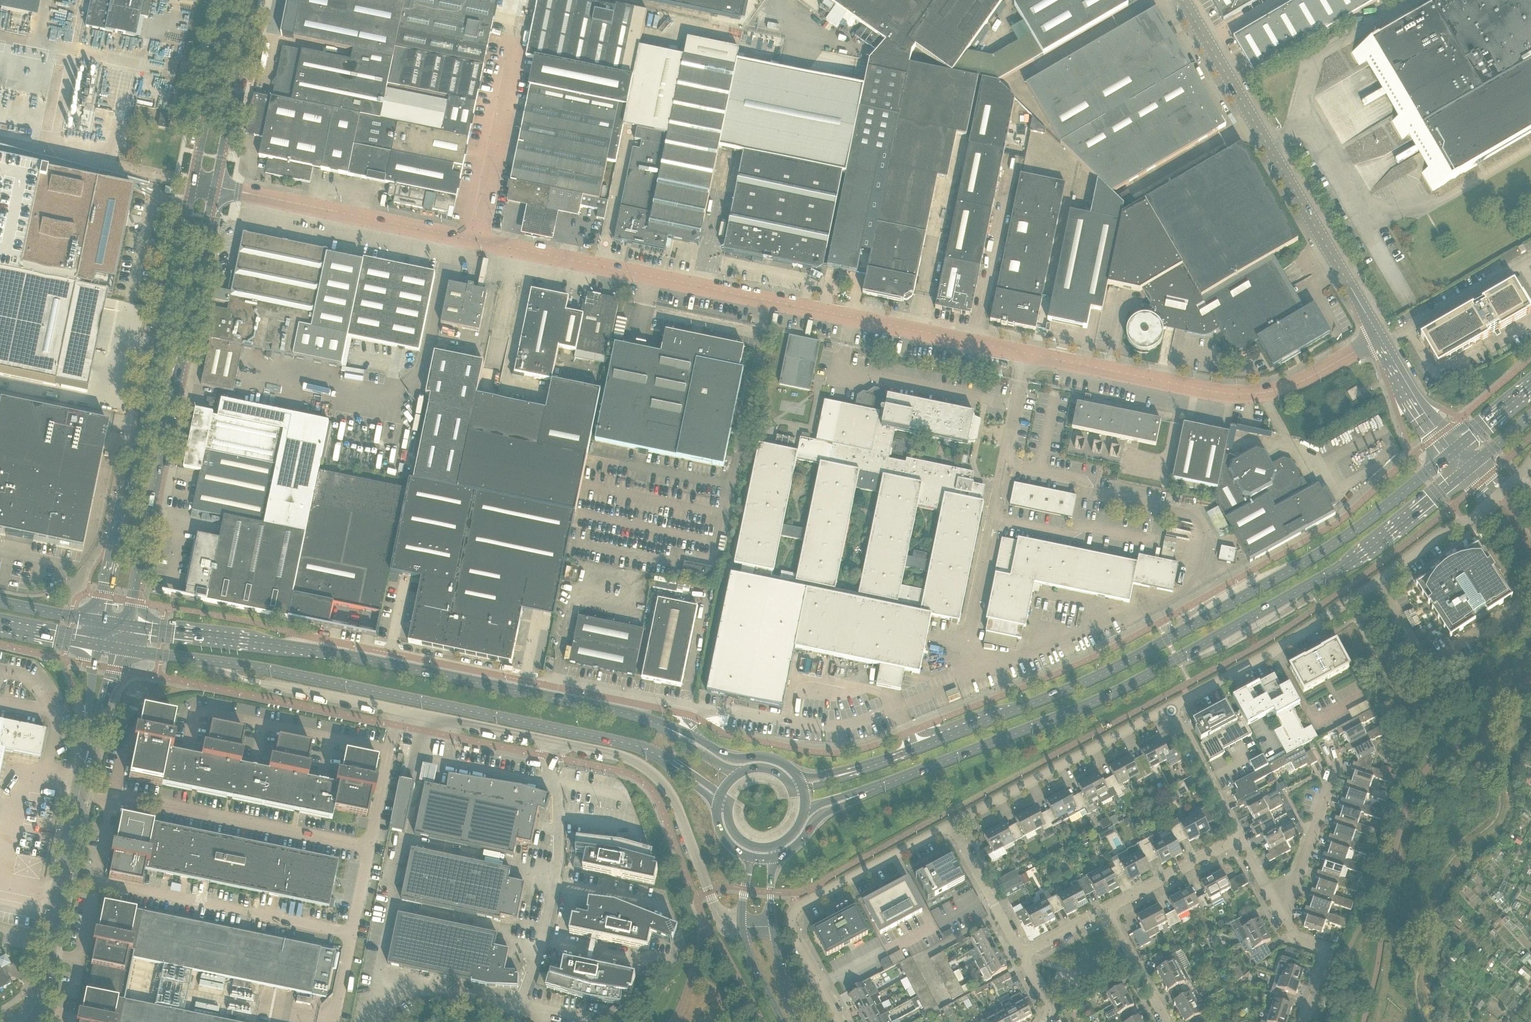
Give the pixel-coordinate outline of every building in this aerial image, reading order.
[(32,15),(35,0),(3,0),(2,9),(32,15)] [(124,34),(135,36),(139,16),(147,18),(150,3),(142,1),(142,0),(91,0),(86,26),(124,34)] [(283,36),(294,38),(353,50),(393,58),(395,48),(399,29),(403,10),(405,0),(290,0),(287,13),(283,36)] [(403,10),(491,28),(495,5),(470,0),(411,0),(411,1),(406,0),(405,0),(403,10)] [(639,47),(646,10),(615,4),(615,6),(584,0),(537,0),(526,57),(536,59),(530,86),(519,143),(511,179),(511,181),(555,190),(558,171),(603,180),(606,161),(615,163),(623,125),(639,47)] [(740,19),(744,0),(645,0),(740,19)] [(841,10),(838,15),(849,23),(852,18),(860,23),(863,25),(855,36),(877,51),(869,60),(866,77),(864,87),(859,109),(899,117),(910,64),(951,73),(1003,0),(827,0),(841,10)] [(1014,6),(1042,55),(1127,6),(1124,0),(1025,0),(1014,6)] [(1211,0),(1223,21),(1259,0),(1211,0)] [(1242,33),(1233,38),(1237,45),(1240,46),(1239,48),(1253,72),(1376,0),(1298,0),(1242,33)] [(1360,47),(1352,52),(1359,65),(1369,59),(1401,115),(1392,121),(1402,139),(1412,133),(1431,167),(1422,172),(1432,191),(1477,165),(1476,164),(1530,132),(1530,0),(1443,0),(1397,27),(1396,26),(1360,47)] [(1156,9),(1095,44),(1130,103),(1190,67),(1156,9)] [(491,28),(403,10),(399,29),(487,47),(491,28)] [(399,29),(395,48),(483,66),(487,47),(399,29)] [(718,147),(719,148),(737,60),(736,60),(738,49),(687,38),(683,56),(639,47),(623,125),(637,128),(634,139),(641,140),(639,149),(633,147),(614,239),(627,242),(627,238),(633,239),(632,243),(664,249),(666,237),(699,244),(718,147)] [(1060,144),(1097,180),(1111,193),(1225,127),(1190,67),(1130,103),(1095,44),(1026,85),(1060,144)] [(272,98),(355,115),(381,120),(388,85),(393,58),(353,50),(351,61),(283,47),(272,98)] [(395,48),(393,58),(388,85),(475,103),(483,66),(395,48)] [(842,173),(846,174),(859,109),(864,87),(737,60),(719,148),(744,153),(724,252),(753,258),(753,260),(762,262),(763,260),(822,272),(842,173)] [(891,157),(890,157),(871,253),(863,294),(903,302),(904,299),(910,295),(913,296),(937,177),(947,179),(956,134),(965,136),(977,78),(951,73),(910,64),(899,117),(891,157)] [(961,312),(961,313),(970,315),(1014,99),(996,82),(981,79),(935,308),(953,312),(953,310),(961,312)] [(1361,92),(1376,83),(1373,79),(1358,88),(1361,92)] [(388,85),(381,120),(468,138),(475,103),(388,85)] [(255,136),(263,137),(271,98),(254,94),(247,129),(248,129),(256,130),(254,136),(255,136)] [(313,168),(343,174),(355,115),(272,98),(271,98),(263,137),(259,157),(260,158),(260,157),(268,159),(266,169),(267,169),(275,170),(274,176),(310,183),(313,168)] [(829,257),(827,267),(856,273),(858,263),(861,251),(871,253),(890,157),(891,157),(899,117),(859,109),(846,174),(829,257)] [(159,127),(169,130),(172,117),(161,115),(159,127)] [(355,115),(343,174),(366,179),(389,184),(387,195),(394,197),(393,202),(424,209),(430,211),(431,209),(448,213),(449,207),(454,208),(460,175),(452,174),(453,165),(462,167),(468,138),(381,120),(355,115)] [(1032,117),(1029,131),(1044,135),(1045,130),(1032,117)] [(1040,149),(1041,137),(1027,136),(1027,148),(1040,149)] [(634,139),(633,147),(639,149),(641,140),(634,139)] [(1144,201),(1219,330),(1233,354),(1257,340),(1273,367),(1330,333),(1314,305),(1298,315),(1275,275),(1281,272),(1272,256),(1298,241),(1241,145),(1144,201)] [(56,386),(87,393),(106,298),(111,299),(126,226),(126,225),(121,224),(123,214),(129,215),(129,214),(128,214),(133,191),(40,172),(41,169),(42,161),(43,160),(0,151),(0,375),(56,386)] [(460,175),(462,167),(453,165),(452,174),(460,175)] [(555,190),(511,181),(507,200),(527,204),(558,210),(579,214),(580,206),(598,210),(596,218),(604,219),(607,201),(599,199),(603,180),(558,171),(555,190)] [(1020,175),(992,312),(990,321),(1001,324),(1001,325),(1006,326),(1006,325),(1035,330),(1064,184),(1020,175)] [(1102,311),(1107,285),(1122,214),(1121,215),(1124,205),(1111,193),(1097,180),(1090,215),(1069,211),(1047,320),(1086,328),(1090,308),(1102,311)] [(1211,334),(1219,330),(1144,201),(1122,214),(1107,285),(1139,291),(1144,288),(1153,303),(1150,305),(1148,315),(1146,315),(1144,315),(1143,315),(1141,315),(1139,316),(1138,316),(1136,317),(1135,318),(1134,318),(1132,319),(1131,321),(1130,322),(1129,323),(1128,325),(1127,326),(1127,328),(1126,329),(1126,331),(1126,333),(1126,334),(1126,336),(1126,337),(1127,339),(1127,340),(1128,342),(1129,343),(1130,345),(1131,346),(1132,347),(1133,348),(1135,349),(1136,350),(1138,351),(1140,351),(1142,352),(1144,352),(1145,352),(1147,352),(1149,351),(1151,351),(1152,350),(1154,349),(1155,349),(1156,348),(1158,346),(1159,345),(1160,344),(1161,343),(1161,341),(1162,339),(1162,338),(1163,336),(1163,335),(1163,333),(1163,331),(1163,329),(1166,329),(1167,322),(1187,326),(1186,333),(1201,336),(1203,336),(1204,336),(1205,336),(1206,336),(1207,336),(1209,335),(1210,335),(1211,334)] [(527,204),(520,236),(552,242),(558,210),(527,204)] [(228,293),(215,290),(209,317),(212,318),(211,325),(208,324),(205,339),(210,340),(201,385),(233,392),(243,347),(268,352),(268,350),(272,351),(272,353),(321,363),(342,258),(327,255),(328,252),(244,234),(233,288),(229,287),(228,293)] [(1517,248),(1520,254),(1526,251),(1522,245),(1517,248)] [(363,262),(342,258),(321,363),(342,367),(348,337),(419,352),(435,274),(364,259),(363,262)] [(1530,311),(1530,310),(1515,283),(1514,283),(1514,282),(1481,301),(1482,302),(1483,301),(1484,304),(1473,310),(1471,308),(1473,307),(1472,306),(1432,329),(1432,330),(1433,330),(1434,332),(1427,336),(1426,334),(1426,333),(1420,336),(1437,366),(1473,345),(1472,344),(1471,342),(1479,338),(1480,340),(1480,341),(1489,336),(1489,335),(1487,335),(1486,333),(1497,326),(1499,329),(1497,330),(1498,331),(1530,312),(1530,311)] [(479,332),(487,294),(473,291),(474,286),(469,285),(468,288),(449,284),(447,294),(441,324),(479,332)] [(558,348),(566,312),(569,298),(531,291),(514,373),(552,381),(558,348)] [(583,315),(566,312),(558,348),(576,351),(574,358),(607,365),(620,299),(620,300),(588,293),(583,315)] [(596,441),(725,468),(725,467),(728,453),(738,400),(742,400),(747,376),(743,376),(744,371),(740,370),(742,362),(743,358),(745,348),(744,348),(744,349),(703,340),(704,337),(702,337),(702,339),(692,337),(692,335),(691,334),(690,338),(667,333),(667,332),(666,332),(662,354),(616,345),(614,355),(612,362),(596,441)] [(819,342),(789,336),(779,384),(791,387),(798,388),(810,390),(819,342)] [(575,514),(600,391),(552,381),(546,410),(486,398),(478,396),(477,396),(484,363),(477,362),(435,353),(433,362),(426,395),(431,396),(414,481),(476,493),(575,514)] [(1346,393),(1352,402),(1362,396),(1356,387),(1346,393)] [(800,437),(797,452),(792,451),(795,439),(777,435),(774,447),(758,444),(734,565),(741,567),(739,577),(731,575),(709,683),(707,692),(707,693),(727,697),(735,698),(782,708),(783,708),(785,698),(795,648),(880,666),(876,686),(900,691),(904,671),(919,674),(931,616),(959,622),(961,612),(983,502),(980,502),(982,492),(972,490),(973,482),(972,482),(974,473),(906,459),(906,463),(889,459),(895,429),(963,443),(963,442),(968,442),(975,442),(977,429),(979,419),(973,416),(968,414),(968,413),(888,396),(887,399),(883,397),(879,392),(872,391),(867,394),(863,393),(858,396),(856,407),(840,404),(824,401),(822,411),(816,440),(800,437)] [(206,403),(221,406),(222,401),(207,398),(206,403)] [(192,430),(188,449),(318,475),(319,471),(329,422),(222,401),(221,406),(218,417),(213,416),(213,414),(196,410),(193,423),(196,423),(195,431),(192,430)] [(34,540),(82,550),(108,424),(0,402),(0,533),(34,540)] [(1072,428),(1125,439),(1156,445),(1161,420),(1077,403),(1072,428)] [(1182,434),(1172,479),(1217,489),(1215,500),(1245,553),(1249,562),(1335,515),(1318,484),(1305,491),(1304,489),(1305,484),(1302,478),(1291,459),(1283,457),(1271,463),(1264,451),(1261,451),(1255,449),(1240,457),(1228,454),(1228,456),(1224,455),(1229,434),(1184,424),(1182,434)] [(1271,442),(1272,436),(1237,428),(1235,435),(1271,442)] [(1237,432),(1230,430),(1226,453),(1232,455),(1237,432)] [(1074,447),(1083,449),(1085,440),(1076,438),(1074,447)] [(1092,451),(1101,453),(1102,444),(1094,442),(1092,451)] [(1109,455),(1118,456),(1120,447),(1111,445),(1109,455)] [(192,511),(225,518),(306,534),(318,475),(188,449),(184,468),(200,472),(192,511)] [(306,534),(289,618),(329,627),(331,617),(334,603),(382,613),(383,605),(390,572),(400,524),(357,515),(359,507),(401,516),(402,514),(406,493),(407,489),(319,471),(318,475),(306,534)] [(359,507),(357,515),(400,524),(390,572),(392,572),(406,575),(422,579),(413,620),(408,643),(409,643),(411,643),(444,650),(476,493),(414,481),(409,480),(407,489),(406,493),(402,514),(401,516),(359,507)] [(1014,483),(1010,505),(1070,518),(1072,518),(1076,496),(1070,495),(1067,494),(1019,484),(1014,483)] [(476,493),(444,650),(466,654),(510,663),(512,664),(531,569),(531,568),(552,572),(561,574),(562,574),(562,575),(563,575),(575,514),(476,493)] [(1230,531),(1218,508),(1206,515),(1219,537),(1230,531)] [(196,600),(289,618),(306,534),(225,518),(220,540),(198,535),(187,590),(184,589),(183,595),(180,595),(197,599),(196,600)] [(1165,538),(1160,561),(1173,563),(1177,541),(1165,538)] [(999,574),(995,574),(986,619),(988,619),(985,632),(1020,639),(1023,627),(1025,627),(1034,583),(1129,603),(1133,584),(1173,592),(1178,564),(1173,563),(1160,561),(1139,556),(1137,564),(1018,539),(1017,542),(1013,541),(1012,546),(1002,543),(996,570),(1000,571),(999,574)] [(1416,584),(1421,593),(1428,604),(1430,603),(1433,608),(1431,609),(1450,637),(1463,629),(1463,628),(1465,627),(1469,625),(1474,624),(1478,622),(1482,619),(1486,617),(1490,613),(1493,610),(1496,606),(1499,605),(1512,597),(1493,568),(1492,569),(1489,565),(1490,564),(1477,544),(1454,559),(1456,563),(1452,565),(1446,569),(1442,572),(1439,569),(1416,584)] [(1488,550),(1503,574),(1509,569),(1494,546),(1488,550)] [(1236,550),(1221,547),(1218,561),(1233,564),(1236,550)] [(681,575),(712,581),(715,568),(684,562),(681,575)] [(658,600),(644,669),(642,678),(681,687),(697,608),(658,600)] [(1411,619),(1415,626),(1421,623),(1417,616),(1411,619)] [(569,663),(594,669),(594,667),(599,668),(598,669),(634,677),(644,630),(578,617),(569,663)] [(1290,667),(1295,676),(1303,692),(1349,667),(1336,643),(1322,650),(1323,652),(1305,662),(1304,660),(1290,667)] [(1250,689),(1232,699),(1239,712),(1247,727),(1265,717),(1273,713),(1281,728),(1274,732),(1280,744),(1284,742),(1290,753),(1308,743),(1317,738),(1311,727),(1303,731),(1296,717),(1293,712),(1292,709),(1299,705),(1289,686),(1278,691),(1271,678),(1250,689)] [(1247,727),(1239,712),(1233,715),(1226,702),(1199,716),(1200,718),(1193,722),(1197,730),(1195,731),(1202,744),(1200,745),(1209,762),(1223,754),(1222,751),(1252,735),(1247,727)] [(1343,733),(1349,744),(1366,735),(1360,724),(1363,723),(1363,724),(1376,717),(1373,709),(1336,729),(1339,735),(1343,733)] [(371,792),(374,792),(375,791),(370,790),(371,782),(373,782),(378,759),(345,752),(341,773),(337,772),(335,784),(322,782),(322,780),(321,779),(321,782),(307,779),(308,777),(303,776),(304,768),(306,768),(311,745),(278,738),(274,760),(270,759),(268,771),(255,768),(255,766),(254,766),(254,768),(240,765),(241,764),(236,763),(237,754),(239,755),(244,731),(211,725),(207,746),(203,745),(201,757),(188,754),(188,752),(187,752),(187,754),(172,751),(174,739),(171,739),(175,718),(142,711),(138,734),(139,734),(138,743),(133,742),(133,743),(136,744),(128,779),(162,786),(162,785),(196,792),(195,793),(196,793),(197,792),(231,799),(231,800),(231,801),(232,799),(298,812),(298,814),(299,812),(332,819),(334,810),(366,816),(371,792)] [(4,751),(40,759),(45,732),(0,722),(0,771),(4,751)] [(1357,760),(1356,763),(1356,764),(1370,768),(1373,761),(1370,755),(1375,752),(1369,741),(1371,740),(1372,741),(1385,734),(1382,726),(1366,735),(1349,744),(1345,746),(1348,752),(1352,750),(1357,760)] [(1161,741),(1151,747),(1160,764),(1166,760),(1168,764),(1173,765),(1182,760),(1174,745),(1168,743),(1164,746),(1161,741)] [(1144,758),(1138,761),(1147,777),(1153,774),(1150,769),(1160,764),(1151,747),(1141,752),(1144,758)] [(1302,747),(1268,765),(1272,773),(1291,763),(1295,771),(1310,763),(1311,765),(1317,762),(1311,751),(1305,754),(1302,747)] [(1249,763),(1255,773),(1268,765),(1263,755),(1249,763)] [(1130,758),(1120,763),(1129,781),(1134,777),(1137,782),(1142,779),(1147,777),(1144,772),(1138,761),(1133,764),(1130,758)] [(1355,771),(1351,782),(1370,788),(1373,776),(1376,777),(1376,778),(1392,784),(1395,776),(1370,768),(1356,764),(1356,763),(1353,762),(1351,769),(1355,771)] [(1115,779),(1110,782),(1118,798),(1124,795),(1121,790),(1125,788),(1122,784),(1129,781),(1120,763),(1109,769),(1115,779)] [(1239,793),(1233,796),(1237,802),(1258,791),(1254,783),(1271,774),(1269,782),(1267,783),(1268,785),(1276,781),(1272,773),(1268,765),(1255,773),(1234,784),(1239,793)] [(425,785),(434,787),(438,771),(423,768),(419,785),(425,786),(425,785)] [(1099,775),(1088,780),(1096,795),(1097,797),(1101,803),(1113,797),(1116,803),(1120,801),(1118,798),(1110,782),(1104,785),(1099,775)] [(425,786),(415,835),(513,856),(514,856),(517,842),(531,845),(532,842),(539,809),(545,811),(546,808),(547,807),(546,807),(549,797),(521,788),(464,779),(463,779),(450,776),(449,780),(448,787),(447,787),(447,788),(447,790),(445,789),(439,788),(434,787),(425,785),(425,786)] [(414,783),(400,780),(390,830),(404,833),(414,783)] [(1084,796),(1078,799),(1087,815),(1096,810),(1091,801),(1097,797),(1088,780),(1078,786),(1084,796)] [(1175,792),(1179,798),(1189,793),(1183,781),(1172,786),(1175,792)] [(1349,789),(1345,800),(1364,806),(1367,794),(1370,795),(1370,796),(1386,802),(1389,794),(1370,788),(1351,782),(1347,781),(1345,787),(1349,789)] [(1285,782),(1279,785),(1282,791),(1288,788),(1285,782)] [(1245,805),(1250,814),(1280,798),(1276,791),(1262,799),(1258,791),(1237,802),(1240,808),(1245,805)] [(1067,792),(1056,798),(1065,815),(1066,814),(1068,818),(1071,824),(1087,815),(1078,799),(1073,802),(1067,792)] [(1056,798),(1046,803),(1052,813),(1047,816),(1053,827),(1062,822),(1068,818),(1066,814),(1065,815),(1056,798)] [(1250,826),(1253,832),(1274,821),(1269,812),(1283,805),(1280,798),(1250,814),(1255,823),(1250,826)] [(1343,807),(1339,818),(1358,824),(1361,813),(1364,814),(1364,815),(1380,820),(1383,812),(1364,806),(1345,800),(1341,799),(1339,805),(1343,807)] [(1192,818),(1190,819),(1199,836),(1210,831),(1207,825),(1215,821),(1208,807),(1198,812),(1199,814),(1192,818)] [(1036,808),(1025,814),(1035,831),(1041,827),(1043,832),(1053,827),(1047,816),(1041,819),(1036,808)] [(1018,825),(1013,828),(1019,839),(1035,831),(1025,814),(1015,819),(1018,825)] [(144,870),(173,876),(329,907),(338,861),(154,823),(121,816),(115,847),(116,847),(115,855),(110,854),(110,855),(113,856),(108,877),(141,884),(144,870)] [(1109,820),(1113,826),(1119,823),(1115,817),(1109,820)] [(1172,823),(1174,828),(1180,839),(1186,836),(1189,842),(1199,836),(1190,819),(1185,822),(1182,817),(1172,823)] [(1337,825),(1333,836),(1352,842),(1355,831),(1358,832),(1358,833),(1374,838),(1377,830),(1358,824),(1339,818),(1335,817),(1333,823),(1337,825)] [(1107,829),(1111,827),(1108,820),(1099,824),(1103,831),(1107,829)] [(1262,834),(1266,844),(1296,828),(1292,821),(1278,829),(1274,821),(1253,832),(1256,838),(1262,834)] [(1004,825),(994,831),(1003,848),(1019,839),(1013,828),(1008,831),(1004,825)] [(1111,827),(1107,829),(1111,835),(1116,832),(1113,826),(1111,827)] [(1057,834),(1053,827),(1043,832),(1047,839),(1057,834)] [(1091,828),(1078,835),(1080,840),(1094,833),(1091,828)] [(1172,837),(1162,842),(1171,859),(1181,854),(1175,842),(1180,839),(1174,828),(1169,831),(1172,837)] [(1296,828),(1266,844),(1271,853),(1266,856),(1269,862),(1290,851),(1285,842),(1299,835),(1299,834),(1296,828)] [(1100,841),(1111,835),(1107,829),(1103,831),(1097,835),(1100,841)] [(990,847),(981,851),(985,858),(988,856),(990,859),(992,861),(994,861),(1007,854),(1003,848),(994,831),(984,836),(990,847)] [(1157,833),(1141,841),(1150,857),(1155,854),(1161,865),(1171,859),(1162,842),(1157,833)] [(1331,843),(1327,854),(1333,856),(1346,860),(1349,849),(1352,850),(1352,851),(1368,856),(1371,848),(1352,842),(1333,836),(1329,835),(1327,841),(1331,843)] [(622,845),(578,840),(577,850),(576,850),(576,854),(585,856),(583,870),(654,885),(657,870),(655,869),(655,865),(648,864),(651,853),(622,845)] [(1126,851),(1131,859),(1140,876),(1150,871),(1144,860),(1150,857),(1141,841),(1136,844),(1136,845),(1126,851)] [(401,900),(500,920),(501,917),(506,918),(517,920),(522,892),(524,885),(513,883),(513,882),(508,881),(511,870),(412,850),(401,900)] [(1325,861),(1322,872),(1321,872),(1340,878),(1344,867),(1346,868),(1346,869),(1362,874),(1365,866),(1362,865),(1346,860),(1333,856),(1327,854),(1323,853),(1321,859),(1325,861)] [(1112,863),(1118,874),(1124,871),(1130,882),(1140,876),(1131,859),(1128,854),(1118,860),(1115,854),(1109,858),(1112,863)] [(963,882),(950,859),(933,868),(934,869),(930,871),(930,870),(916,877),(928,901),(963,882)] [(1105,873),(1099,876),(1108,893),(1119,887),(1113,877),(1118,874),(1112,863),(1103,868),(1105,873)] [(1005,876),(1008,882),(1019,876),(1016,870),(1005,876)] [(1319,879),(1316,890),(1334,896),(1338,885),(1340,886),(1340,887),(1357,892),(1359,884),(1340,878),(1321,872),(1322,872),(1317,871),(1315,878),(1319,879)] [(1222,872),(1211,878),(1220,894),(1230,889),(1233,894),(1239,891),(1238,889),(1248,883),(1243,874),(1233,880),(1227,883),(1222,872)] [(1026,874),(1020,877),(1023,883),(1029,880),(1026,874)] [(1019,876),(1008,882),(1000,887),(1003,893),(1022,882),(1019,876)] [(1087,877),(1081,880),(1087,891),(1092,888),(1098,898),(1108,893),(1099,876),(1089,881),(1087,877)] [(1211,878),(1201,884),(1206,894),(1201,897),(1207,908),(1212,905),(1223,899),(1220,894),(1219,893),(1211,878)] [(1078,887),(1068,893),(1077,910),(1087,904),(1082,894),(1087,891),(1081,880),(1076,883),(1078,887)] [(906,883),(881,896),(864,905),(880,934),(922,912),(906,883)] [(1190,889),(1179,895),(1188,911),(1199,906),(1201,911),(1207,908),(1201,897),(1196,900),(1190,889)] [(1313,897),(1310,908),(1328,914),(1332,903),(1334,904),(1334,905),(1351,910),(1353,903),(1334,896),(1316,890),(1311,889),(1309,896),(1313,897)] [(1041,904),(1035,907),(1044,924),(1055,918),(1052,913),(1051,913),(1050,911),(1056,908),(1055,907),(1051,899),(1047,892),(1039,896),(1040,902),(1041,904)] [(1056,896),(1051,899),(1055,907),(1056,908),(1061,905),(1062,907),(1067,915),(1070,914),(1077,910),(1068,893),(1058,898),(1056,896)] [(1174,911),(1169,914),(1175,925),(1180,922),(1178,917),(1188,911),(1179,895),(1169,901),(1174,911)] [(1023,909),(1015,914),(1020,922),(1023,920),(1026,926),(1031,924),(1034,929),(1044,924),(1035,907),(1032,902),(1022,907),(1023,909)] [(614,906),(591,903),(589,913),(588,919),(577,916),(576,920),(572,919),(569,934),(648,950),(651,936),(671,944),(672,940),(676,930),(614,906)] [(124,1001),(133,959),(311,996),(325,998),(328,984),(329,981),(335,952),(143,913),(136,912),(136,911),(112,906),(103,904),(97,935),(98,935),(97,943),(92,943),(92,944),(95,944),(91,965),(92,966),(92,968),(87,993),(85,993),(81,1015),(80,1016),(82,1016),(81,1021),(227,1021),(124,1001)] [(1158,906),(1148,912),(1156,928),(1167,923),(1170,928),(1170,927),(1171,927),(1174,933),(1178,931),(1175,925),(1169,914),(1164,917),(1158,906)] [(1310,908),(1305,907),(1303,914),(1307,915),(1304,927),(1322,933),(1326,921),(1328,922),(1328,923),(1345,929),(1347,921),(1328,914),(1310,908)] [(831,923),(830,923),(814,932),(819,942),(820,942),(822,945),(821,946),(827,956),(844,947),(843,946),(850,942),(850,943),(868,934),(855,910),(837,919),(838,920),(832,923),(831,923)] [(1156,928),(1148,912),(1137,917),(1143,928),(1132,933),(1140,948),(1150,942),(1149,939),(1159,933),(1156,928)] [(495,948),(497,935),(398,915),(388,965),(472,982),(471,983),(472,983),(472,982),(488,986),(517,987),(518,977),(515,977),(515,972),(505,972),(509,951),(495,948)] [(1243,942),(1265,930),(1259,920),(1248,925),(1244,916),(1229,924),(1234,933),(1238,931),(1243,942)] [(942,934),(944,938),(953,934),(951,929),(942,934)] [(1243,942),(1242,945),(1244,948),(1245,952),(1249,952),(1254,962),(1254,963),(1256,966),(1269,955),(1270,955),(1264,944),(1270,941),(1265,930),(1248,939),(1243,942)] [(970,939),(975,949),(991,940),(986,931),(970,939)] [(975,949),(970,952),(975,961),(980,958),(996,950),(991,940),(975,949)] [(975,961),(980,971),(1001,959),(996,950),(980,958),(975,961)] [(11,983),(4,969),(10,965),(5,955),(3,956),(0,951),(0,989),(11,983)] [(889,957),(893,966),(905,960),(900,951),(889,957)] [(930,959),(933,965),(945,958),(942,952),(930,959)] [(1153,956),(1156,962),(1164,958),(1161,952),(1153,956)] [(1156,970),(1162,981),(1183,970),(1175,954),(1164,959),(1167,965),(1156,970)] [(881,961),(881,964),(882,966),(884,969),(884,970),(892,966),(892,965),(891,964),(890,962),(890,961),(888,958),(888,957),(882,961),(881,961)] [(899,963),(902,969),(914,963),(911,957),(899,963)] [(933,965),(936,971),(948,964),(945,958),(933,965)] [(1275,975),(1276,976),(1299,983),(1303,972),(1296,970),(1298,964),(1282,958),(1280,963),(1279,962),(1275,975)] [(1001,959),(980,971),(986,982),(992,979),(991,978),(1007,969),(1001,959)] [(550,978),(547,988),(589,1000),(619,1004),(621,1005),(622,995),(628,996),(629,992),(632,992),(632,991),(635,977),(564,962),(561,976),(551,974),(550,978)] [(902,969),(905,975),(917,969),(914,963),(902,969)] [(936,971),(939,977),(952,970),(948,964),(936,971)] [(905,975),(908,981),(920,975),(917,969),(905,975)] [(939,977),(942,982),(955,976),(952,970),(939,977)] [(1082,977),(1082,970),(1057,970),(1057,988),(1073,988),(1073,977),(1082,977)] [(1178,986),(1181,991),(1192,985),(1189,980),(1183,970),(1162,981),(1168,992),(1178,986)] [(1008,973),(999,978),(1002,984),(1011,978),(1008,973)] [(908,981),(911,987),(923,980),(920,975),(908,981)] [(942,982),(945,988),(958,982),(955,976),(942,982)] [(1276,976),(1270,993),(1282,997),(1284,991),(1295,995),(1299,983),(1276,976)] [(1002,984),(999,978),(992,982),(995,987),(1002,984)] [(863,983),(849,990),(851,995),(849,996),(854,1006),(878,993),(871,979),(863,983)] [(911,987),(914,993),(926,986),(923,980),(911,987)] [(233,981),(232,986),(250,990),(251,984),(233,981)] [(945,988),(949,994),(961,987),(958,982),(945,988)] [(1173,1002),(1179,1013),(1195,1004),(1200,1001),(1192,985),(1181,991),(1184,997),(1173,1002)] [(917,998),(917,999),(930,992),(926,986),(914,993),(917,998)] [(1109,1000),(1112,1005),(1128,996),(1122,986),(1112,992),(1109,987),(1098,993),(1104,1002),(1109,1000)] [(961,987),(949,994),(952,1000),(964,993),(961,987)] [(919,1002),(920,1005),(933,998),(930,992),(917,999),(919,1002)] [(854,1006),(859,1015),(881,1004),(878,998),(880,997),(878,993),(854,1006)] [(1274,1001),(1270,1012),(1288,1017),(1292,1006),(1280,1002),(1282,997),(1270,993),(1268,999),(1274,1001)] [(1032,1004),(1028,997),(1023,1000),(1020,994),(1010,999),(1022,1021),(1032,1016),(1027,1007),(1032,1004)] [(297,996),(296,1002),(310,1005),(311,999),(297,996)] [(1126,1017),(1123,1012),(1134,1007),(1128,996),(1112,1005),(1114,1010),(1105,1015),(1109,1021),(1117,1021),(1126,1017)] [(920,1005),(923,1010),(936,1004),(933,998),(920,1005)] [(1001,1004),(1004,1010),(1003,1010),(1010,1021),(1020,1021),(1022,1021),(1010,999),(1001,1004)] [(863,1021),(870,1021),(888,1012),(887,1009),(884,1010),(881,1004),(859,1015),(863,1021)] [(925,1013),(922,1015),(924,1018),(932,1013),(938,1010),(939,1010),(936,1004),(923,1010),(925,1013)] [(1198,1021),(1200,1021),(1209,1017),(1206,1012),(1201,1015),(1195,1004),(1179,1013),(1184,1021),(1187,1021),(1195,1018),(1198,1021)] [(938,1010),(932,1013),(935,1018),(941,1015),(938,1010)] [(994,1015),(998,1021),(1010,1021),(1003,1010),(994,1015)] [(888,1017),(890,1016),(888,1012),(870,1021),(891,1021),(888,1017)] [(1288,1017),(1270,1012),(1267,1021),(1286,1021),(1288,1017)]
